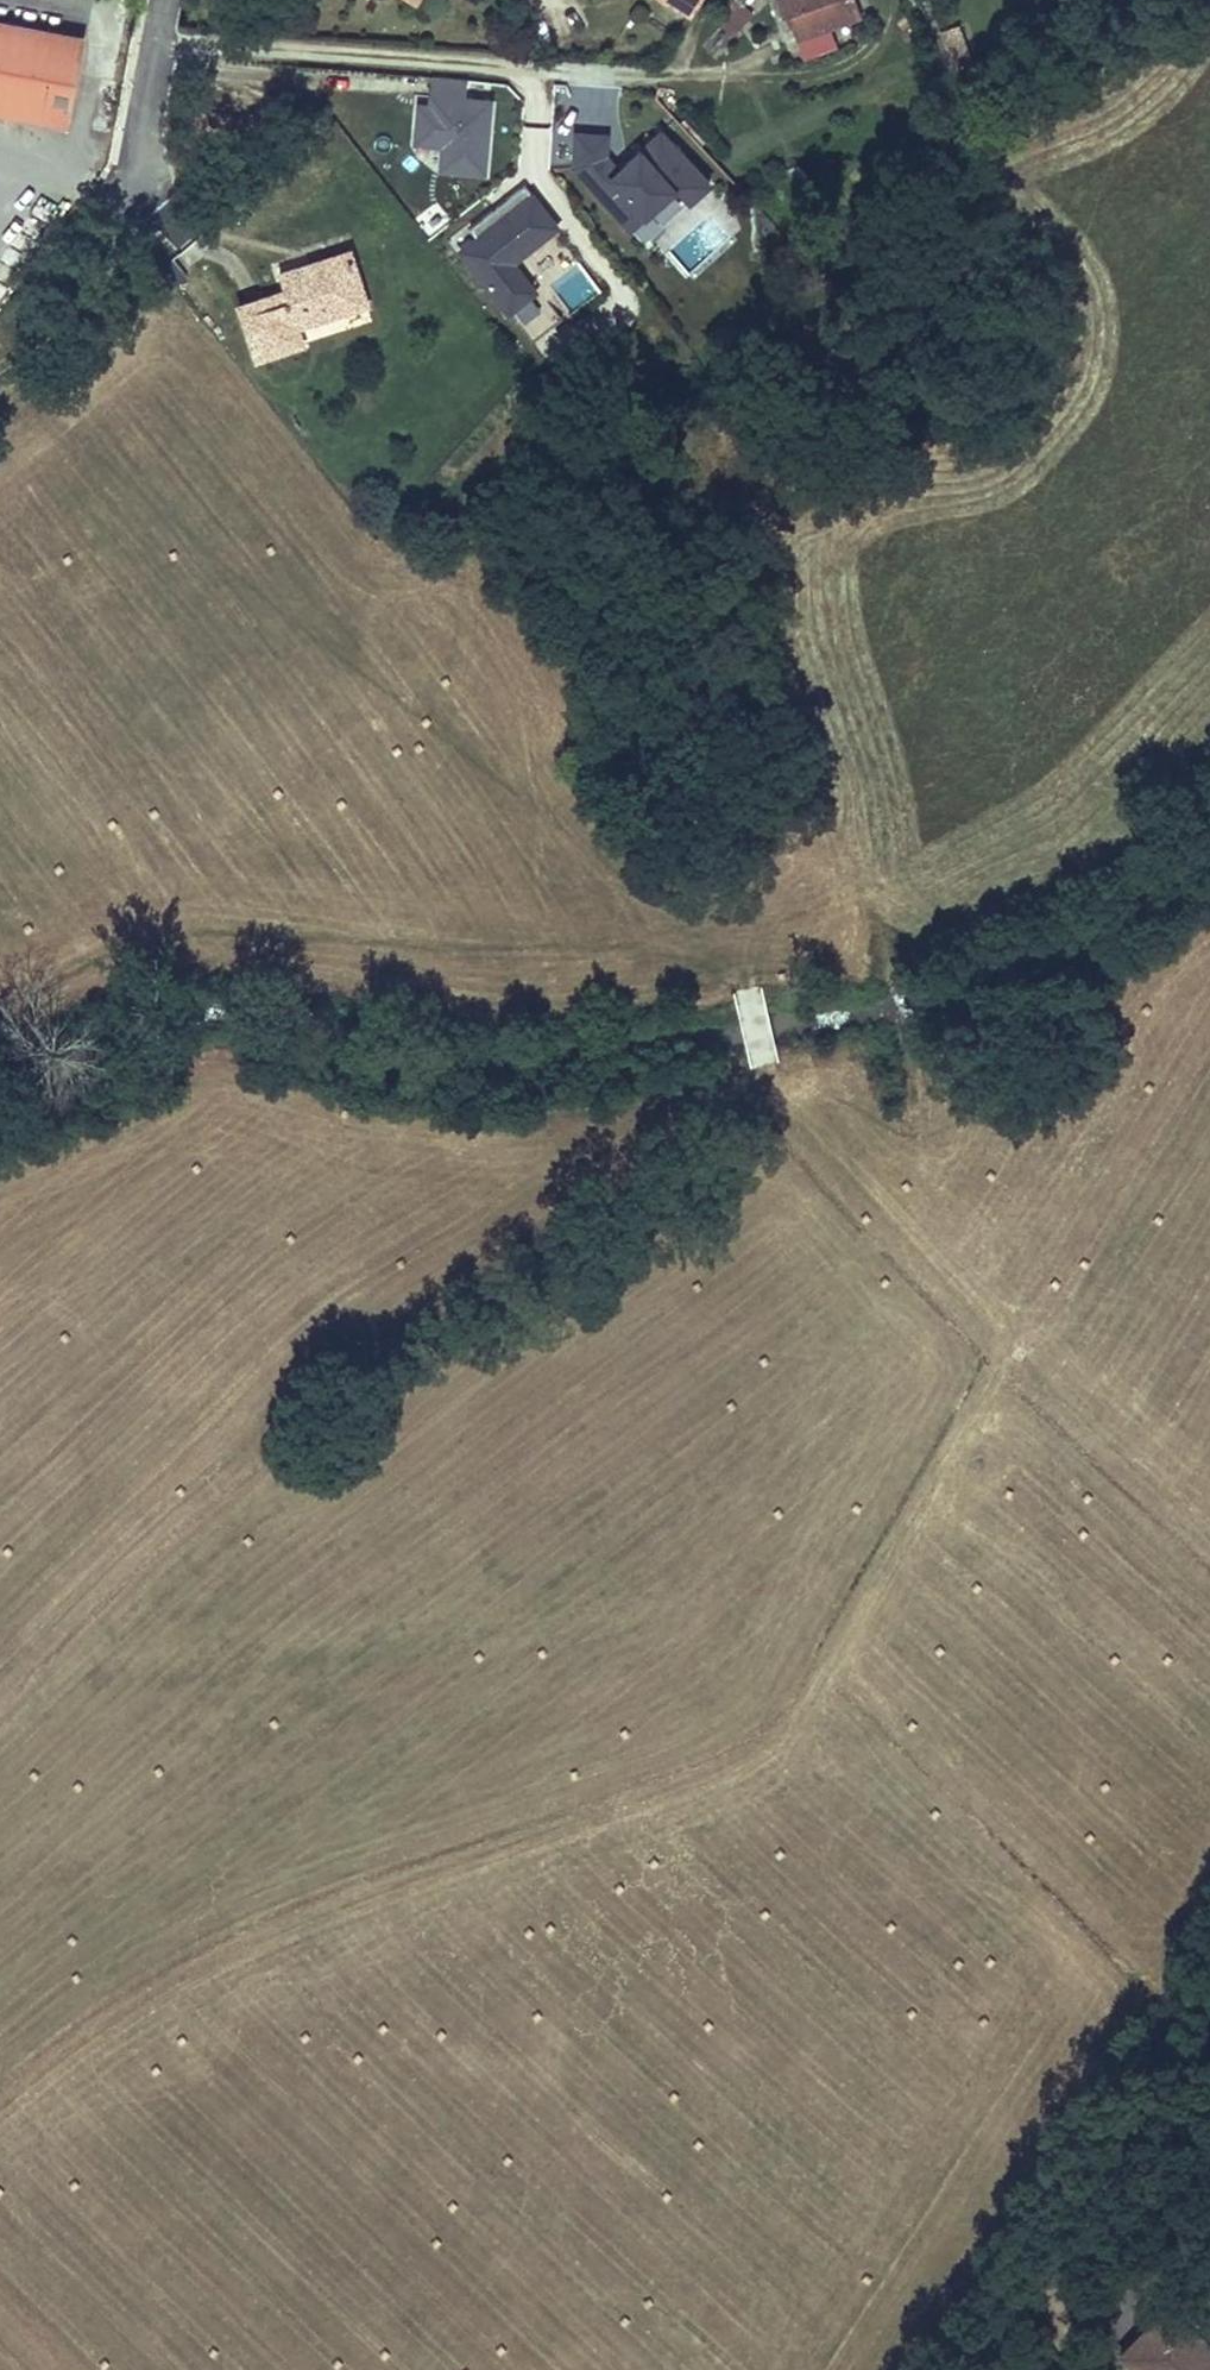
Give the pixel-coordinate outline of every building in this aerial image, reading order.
[(691,11),(698,0),(672,0),(691,11)] [(797,39),(860,14),(854,0),(781,0),(797,39)] [(65,124),(81,37),(0,22),(0,111),(65,124)] [(939,32),(948,54),(964,49),(956,26),(939,32)] [(439,144),(437,168),(487,172),(493,93),(467,91),(468,78),(429,75),(428,98),(415,97),(412,142),(439,144)] [(580,148),(567,160),(642,243),(712,179),(660,121),(622,156),(589,120),(570,137),(580,148)] [(530,197),(460,251),(506,310),(532,290),(510,262),(554,228),(530,197)] [(543,277),(565,262),(553,244),(531,260),(543,277)] [(287,295),(241,310),(256,355),(300,340),(295,324),(363,301),(349,255),(282,277),(287,295)] [(570,312),(601,290),(579,259),(547,281),(570,312)] [(771,1061),(769,988),(742,989),(744,1061),(771,1061)] [(1127,2348),(1148,2369),(1209,2369),(1209,2348),(1205,2343),(1198,2349),(1162,2312),(1127,2348)] [(1127,2348),(1119,2355),(1134,2369),(1148,2369),(1127,2348)]
